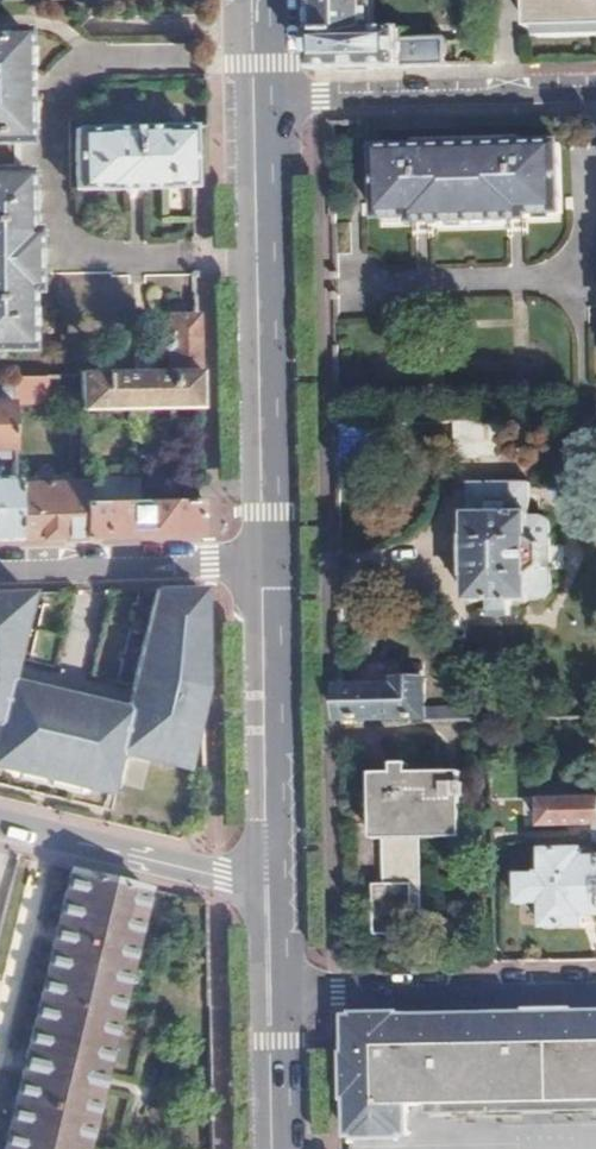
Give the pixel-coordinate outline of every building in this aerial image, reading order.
[(311,71),(444,67),(443,41),(400,42),(399,34),(374,34),(373,0),(311,0),(311,71)] [(531,25),(559,24),(558,0),(531,0),(531,25)] [(559,24),(595,23),(595,0),(558,0),(559,24)] [(28,348),(27,289),(33,289),(32,229),(25,229),(24,171),(17,171),(16,141),(25,141),(22,30),(0,30),(0,348),(28,348)] [(75,128),(51,128),(51,188),(74,187),(76,189),(166,189),(167,188),(195,187),(195,150),(196,131),(194,128),(166,128),(166,127),(76,126),(75,128)] [(556,145),(375,148),(376,215),(408,214),(408,220),(523,217),(524,211),(558,211),(556,145)] [(162,338),(157,341),(156,349),(163,354),(169,349),(170,373),(197,372),(197,317),(170,318),(169,331),(163,332),(162,338)] [(149,362),(133,361),(133,374),(150,373),(149,362)] [(133,374),(79,375),(80,409),(198,409),(197,372),(170,373),(150,373),(133,374)] [(11,375),(11,380),(12,404),(33,404),(33,375),(11,375)] [(12,460),(12,404),(11,380),(0,380),(0,460),(12,460)] [(516,420),(454,421),(454,454),(517,453),(516,420)] [(82,477),(82,484),(82,501),(124,500),(123,475),(82,477)] [(13,541),(13,485),(13,477),(0,477),(0,541),(13,541)] [(468,538),(466,538),(466,578),(469,578),(469,602),(487,602),(487,616),(508,616),(508,602),(536,602),(543,600),(548,599),(550,593),(551,589),(550,569),(543,570),(543,548),(550,548),(550,527),(549,521),(547,517),(543,515),(538,514),(538,482),(482,482),(483,491),(468,491),(468,538)] [(82,484),(13,485),(13,541),(83,539),(82,501),(82,484)] [(124,500),(82,501),(83,539),(199,536),(199,498),(124,500)] [(153,590),(130,695),(6,686),(27,593),(0,594),(0,769),(18,774),(20,767),(77,780),(75,787),(107,795),(116,754),(183,770),(202,689),(200,588),(153,590)] [(395,687),(340,689),(341,723),(426,722),(424,680),(395,681),(395,687)] [(398,782),(386,782),(391,888),(376,889),(378,940),(416,938),(415,917),(425,916),(422,837),(467,834),(465,781),(414,783),(413,767),(397,767),(398,782)] [(542,798),(542,826),(595,826),(595,798),(542,798)] [(518,873),(517,905),(544,905),(544,928),(583,928),(583,915),(595,915),(595,858),(582,857),(582,849),(542,849),(542,874),(518,873)] [(67,870),(2,1148),(86,1148),(146,889),(67,870)] [(349,1019),(351,1137),(410,1138),(410,1106),(382,1105),(379,1046),(595,1043),(595,1014),(349,1019)] [(379,1046),(382,1105),(410,1106),(595,1103),(595,1043),(379,1046)]
